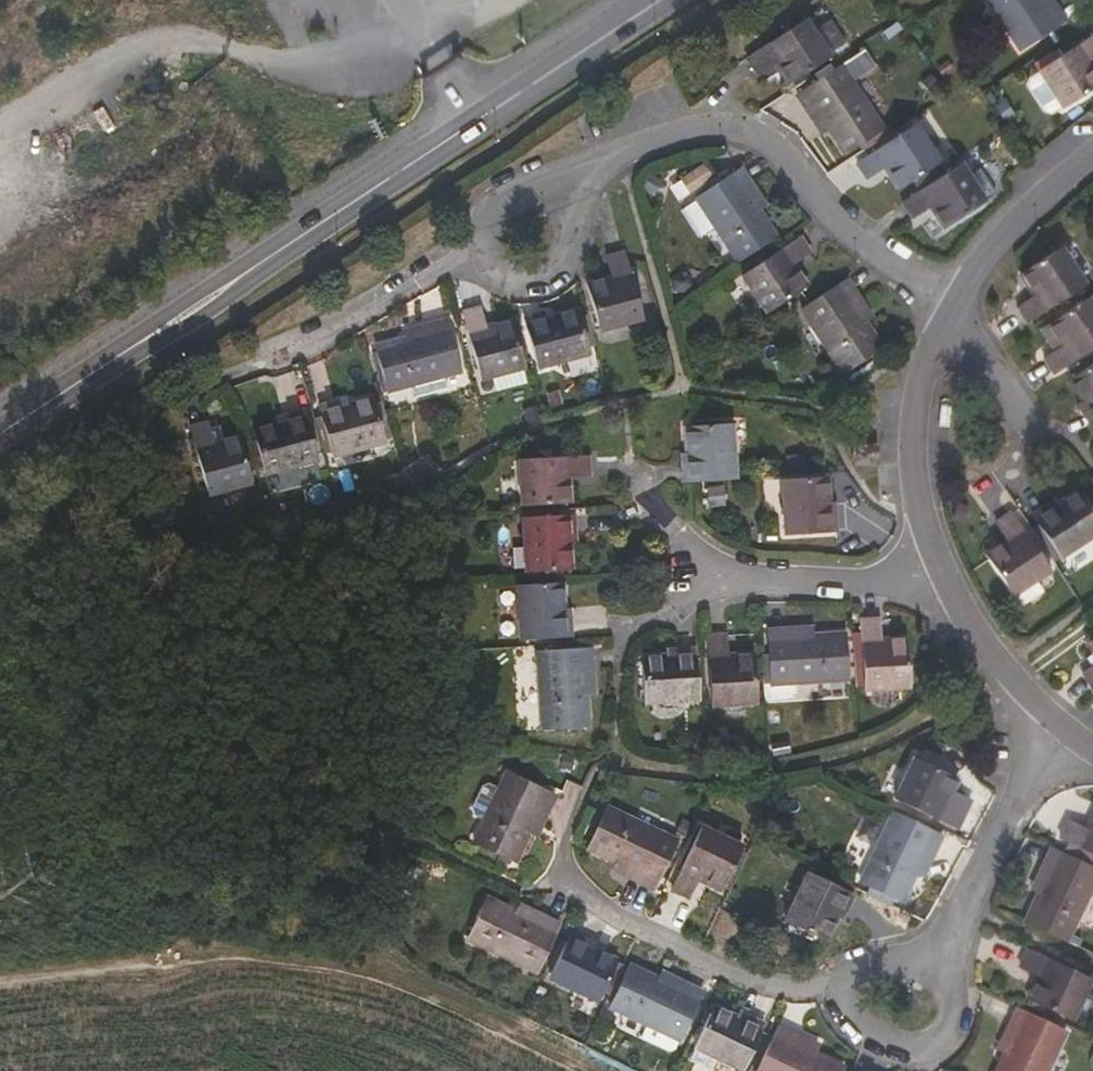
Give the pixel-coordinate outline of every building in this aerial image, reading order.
[(1050,8),(1044,0),(989,0),(1021,49),(1067,19),(1057,4),(1050,8)] [(1057,4),(1055,0),(1044,0),(1050,8),(1057,4)] [(790,82),(831,55),(805,19),(766,46),(750,58),(760,73),(775,62),(790,82)] [(1064,107),(1092,88),(1092,63),(1091,59),(1092,58),(1092,35),(1040,72),(1064,107)] [(848,153),(884,128),(853,82),(875,67),(865,51),(798,95),(809,112),(816,107),(831,128),(848,153)] [(823,133),(831,128),(816,107),(809,112),(823,133)] [(939,172),(944,168),(917,125),(859,162),(869,177),(886,167),(900,187),(914,178),(918,185),(939,172)] [(848,153),(851,158),(888,134),(884,128),(848,153)] [(692,193),(717,177),(708,164),(683,179),(692,193)] [(945,225),(986,199),(969,175),(962,164),(948,173),(944,168),(939,172),(918,185),(922,191),(905,202),(915,217),(932,206),(945,225)] [(986,199),(997,192),(982,167),(969,175),(986,199)] [(739,260),(775,234),(758,209),(745,189),(752,184),(741,169),(698,197),(699,199),(717,227),(739,260)] [(758,209),(766,204),(752,184),(745,189),(758,209)] [(703,235),(717,227),(699,199),(685,209),(703,235)] [(768,312),(809,285),(794,263),(811,251),(801,237),(744,275),(768,312)] [(1030,321),(1086,284),(1062,247),(1021,274),(1035,296),(1020,306),(1030,321)] [(601,330),(643,319),(625,252),(609,256),(614,275),(588,282),(601,330)] [(882,347),(865,322),(852,301),(860,297),(849,279),(804,308),(846,372),(882,347)] [(865,322),(873,317),(860,297),(852,301),(865,322)] [(1092,347),(1092,304),(1090,299),(1048,326),(1061,347),(1046,357),(1055,372),(1092,347)] [(483,378),(525,367),(512,320),(488,326),(484,307),(465,311),(483,378)] [(539,366),(591,352),(579,310),(554,317),(546,319),(545,314),(527,319),(539,366)] [(446,375),(463,370),(448,319),(430,323),(433,333),(409,339),(378,346),(390,390),(415,383),(446,375)] [(409,339),(433,333),(430,323),(406,329),(409,339)] [(1092,424),(1092,364),(1070,379),(1085,401),(1090,409),(1085,412),(1092,424)] [(418,395),(449,387),(446,375),(415,383),(418,395)] [(386,441),(386,439),(374,400),(374,398),(352,404),(341,407),(339,401),(320,405),(323,416),(333,453),(334,455),(386,441)] [(341,407),(352,404),(351,398),(339,401),(341,407)] [(386,439),(393,437),(383,398),(374,400),(386,439)] [(1085,412),(1090,409),(1085,401),(1080,404),(1085,412)] [(266,473),(318,459),(305,410),(286,415),(287,422),(280,424),(255,430),(258,440),(249,442),(256,469),(265,466),(266,473)] [(280,424),(287,422),(286,415),(279,417),(280,424)] [(325,454),(333,453),(323,416),(316,418),(325,454)] [(686,481),(737,478),(733,422),(687,425),(689,452),(690,461),(684,462),(686,481)] [(249,471),(256,469),(249,442),(241,444),(239,436),(214,442),(209,423),(193,427),(210,493),(252,483),(249,471)] [(572,500),(571,476),(591,475),(590,456),(574,457),(520,460),(523,503),(572,500)] [(829,511),(829,503),(827,475),(784,478),(787,533),(837,531),(835,511),(829,511)] [(1092,537),(1092,508),(1081,489),(1061,502),(1053,507),(1050,503),(1034,513),(1062,557),(1092,537)] [(1050,503),(1053,507),(1061,502),(1058,498),(1050,503)] [(1015,594),(1052,570),(1014,512),(998,522),(1008,539),(987,552),(1015,594)] [(573,568),(571,544),(570,534),(577,534),(575,514),(525,518),(528,571),(573,568)] [(523,639),(572,635),(571,615),(566,616),(565,607),(563,580),(519,583),(523,639)] [(867,689),(911,686),(908,636),(883,637),(881,619),(863,620),(867,689)] [(790,638),(816,636),(815,626),(789,628),(790,638)] [(773,682),(849,677),(847,633),(816,636),(790,638),(789,628),(769,630),(773,682)] [(713,705),(758,702),(754,653),(731,654),(729,634),(708,636),(713,705)] [(589,724),(586,693),(584,666),(595,666),(593,647),(539,650),(545,728),(589,724)] [(646,702),(700,698),(696,647),(679,648),(679,655),(669,655),(643,657),(646,702)] [(586,693),(597,692),(595,666),(584,666),(586,693)] [(967,809),(951,801),(962,779),(916,758),(897,797),(959,826),(967,809)] [(542,806),(551,810),(558,793),(510,770),(502,788),(487,819),(477,841),(517,859),(530,831),(542,806)] [(480,815),(487,819),(502,788),(493,784),(484,787),(475,805),(480,815)] [(530,831),(539,835),(551,810),(542,806),(530,831)] [(640,880),(657,888),(680,839),(609,807),(590,847),(620,860),(644,871),(640,880)] [(928,849),(935,853),(945,835),(897,811),(863,882),(903,901),(917,872),(928,849)] [(1092,852),(1092,823),(1090,829),(1072,820),(1063,837),(1092,852)] [(701,879),(724,890),(744,846),(704,828),(675,888),(692,897),(701,879)] [(1070,940),(1092,892),(1092,865),(1055,847),(1047,865),(1055,870),(1044,894),(1030,921),(1070,940)] [(917,872),(925,875),(935,853),(928,849),(917,872)] [(616,869),(640,880),(644,871),(620,860),(616,869)] [(1035,888),(1044,894),(1055,870),(1047,865),(1035,888)] [(843,908),(848,910),(856,894),(811,873),(788,920),(828,939),(839,916),(843,908)] [(469,939),(540,971),(562,924),(545,916),(541,923),(517,912),(488,898),(469,939)] [(541,923),(545,916),(521,903),(517,912),(541,923)] [(839,916),(844,918),(848,910),(843,908),(839,916)] [(603,993),(618,963),(619,960),(595,949),(587,945),(591,938),(574,930),(551,977),(599,1000),(603,993)] [(587,945),(595,949),(598,942),(591,938),(587,945)] [(1074,1018),(1092,980),(1092,979),(1031,950),(1023,965),(1041,974),(1030,998),(1074,1018)] [(603,993),(611,996),(625,966),(618,963),(603,993)] [(649,1023),(682,1039),(704,991),(686,982),(682,991),(659,980),(631,966),(612,1006),(649,1023)] [(659,980),(682,991),(686,982),(664,971),(659,980)] [(697,1046),(744,1068),(767,1022),(749,1013),(746,1021),(738,1017),(716,1006),(697,1046)] [(1068,1030),(1020,1007),(1013,1025),(1021,1028),(1009,1053),(1001,1070),(1049,1070),(1068,1030)] [(738,1017),(746,1021),(749,1013),(742,1010),(738,1017)] [(668,1050),(678,1047),(682,1039),(649,1023),(641,1038),(668,1050)] [(1001,1049),(1009,1053),(1021,1028),(1013,1025),(1001,1049)] [(846,1068),(816,1055),(794,1044),(798,1036),(780,1027),(759,1070),(844,1070),(846,1068)] [(816,1055),(820,1047),(798,1036),(794,1044),(816,1055)]
